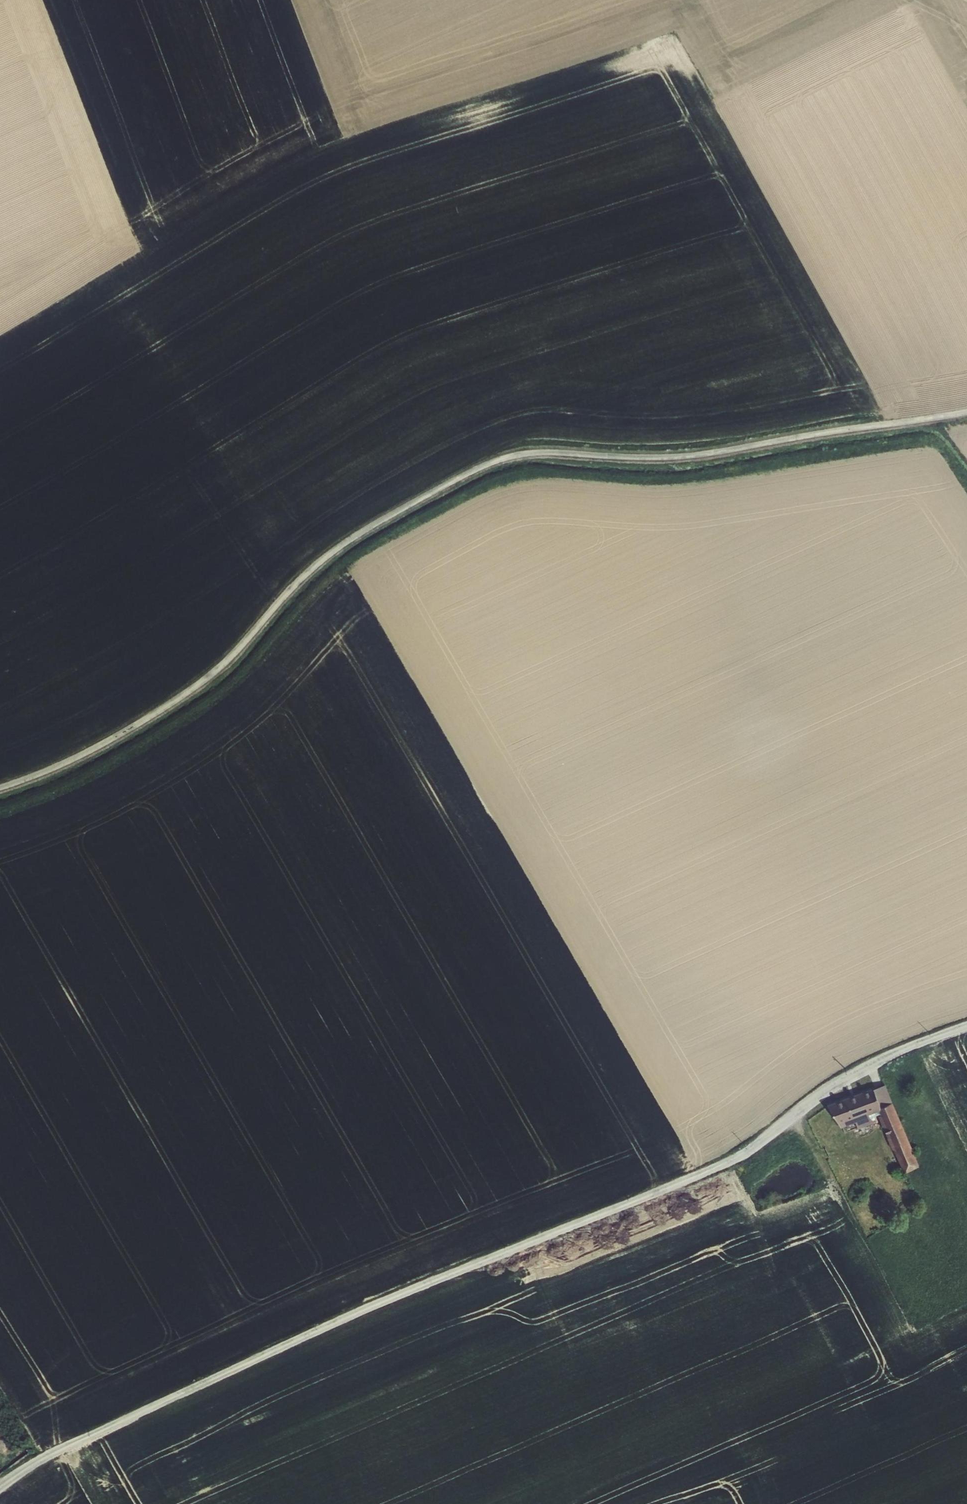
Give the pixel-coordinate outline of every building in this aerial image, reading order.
[(903,1173),(920,1166),(886,1081),(829,1104),(838,1128),(856,1121),(859,1128),(874,1122),(871,1116),(879,1113),(903,1173)]
